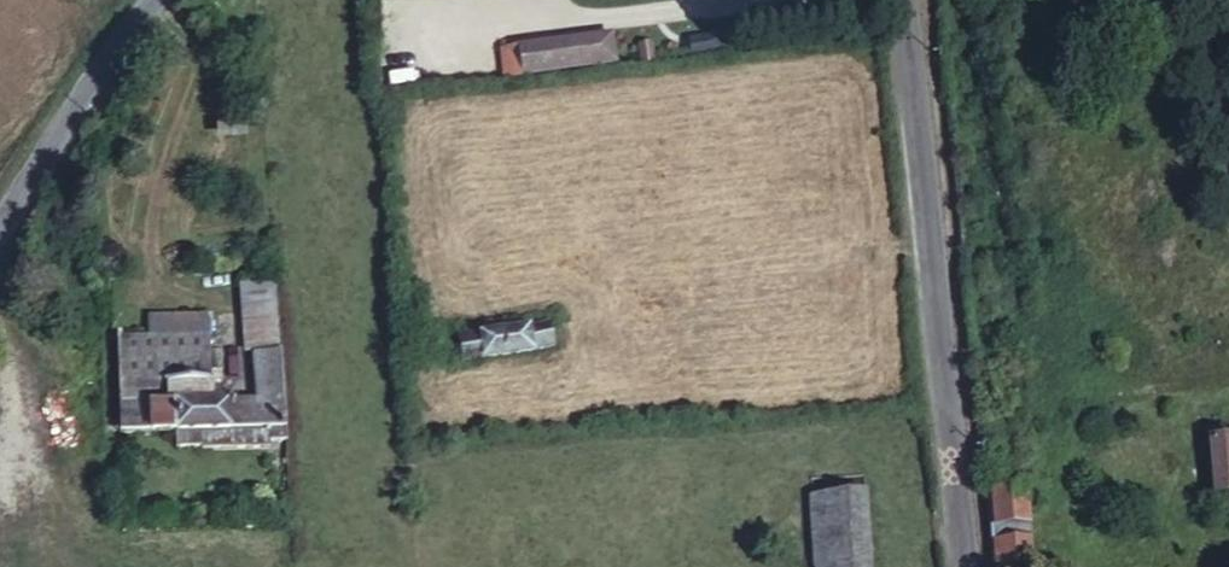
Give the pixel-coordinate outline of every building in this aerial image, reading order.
[(567,55),(562,24),(470,36),(475,67),(567,55)] [(612,32),(615,62),(626,61),(623,31),(612,32)] [(664,56),(700,52),(697,31),(661,35),(664,56)] [(276,272),(238,274),(240,305),(242,338),(249,338),(279,336),(276,272)] [(203,308),(144,312),(145,335),(206,331),(203,308)] [(555,345),(550,319),(449,339),(455,364),(555,345)] [(206,331),(145,335),(115,337),(121,403),(211,396),(209,381),(217,380),(216,369),(222,368),(220,346),(207,348),(206,331)] [(283,391),(279,336),(249,338),(253,393),(283,391)] [(121,403),(124,433),(182,428),(208,427),(285,420),(283,391),(253,393),(211,396),(121,403)] [(285,435),(285,420),(208,427),(209,446),(209,451),(273,446),(273,436),(285,435)] [(208,427),(182,428),(183,448),(209,446),(208,427)] [(1223,429),(1202,432),(1212,511),(1228,509),(1228,477),(1223,429)] [(1023,479),(985,480),(986,518),(1024,517),(1023,479)] [(808,485),(809,566),(866,566),(865,485),(808,485)] [(982,549),(983,561),(983,566),(1027,566),(1025,545),(982,549)]
